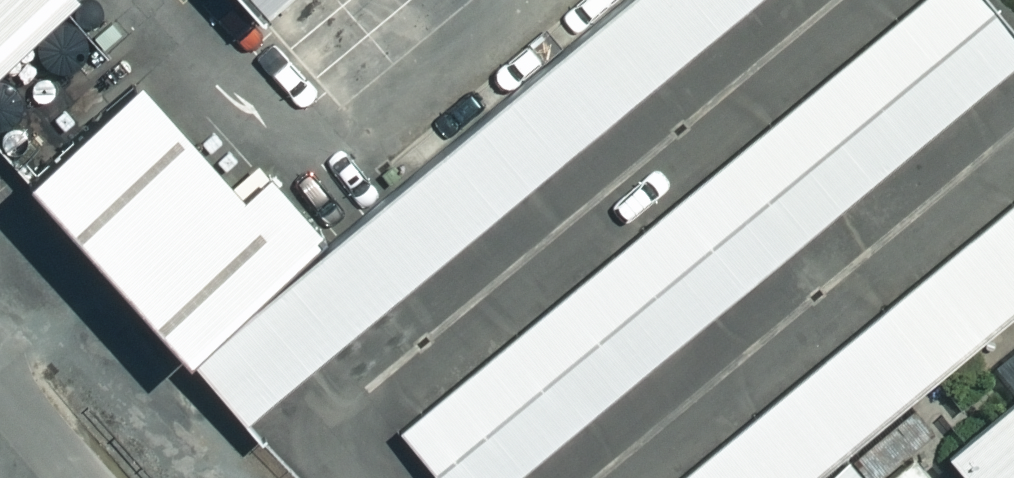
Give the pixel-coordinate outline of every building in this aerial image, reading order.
[(78,0),(0,0),(0,69),(78,0)] [(205,368),(258,425),(765,0),(638,0),(338,251),(205,368)] [(272,13),(287,0),(261,0),(272,13)] [(412,431),(451,477),(535,477),(1013,82),(1013,31),(988,0),(932,0),(412,431)] [(253,196),(153,82),(40,181),(205,368),(338,251),(274,177),(253,196)] [(675,477),(824,477),(1013,321),(1013,198),(675,477)] [(919,411),(839,477),(886,477),(939,434),(919,411)] [(966,457),(983,477),(1013,477),(1013,419),(966,457)]
